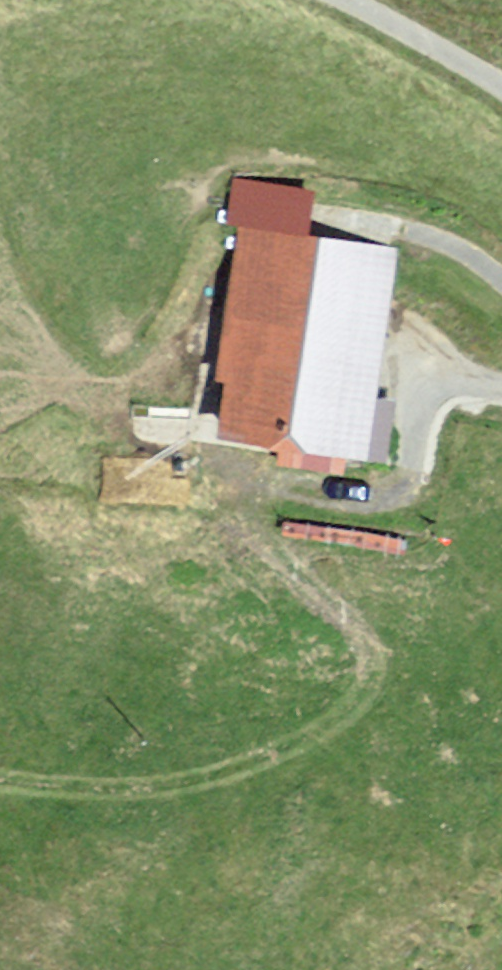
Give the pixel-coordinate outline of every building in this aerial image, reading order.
[(395,248),(264,229),(236,425),(368,443),(395,248)]
